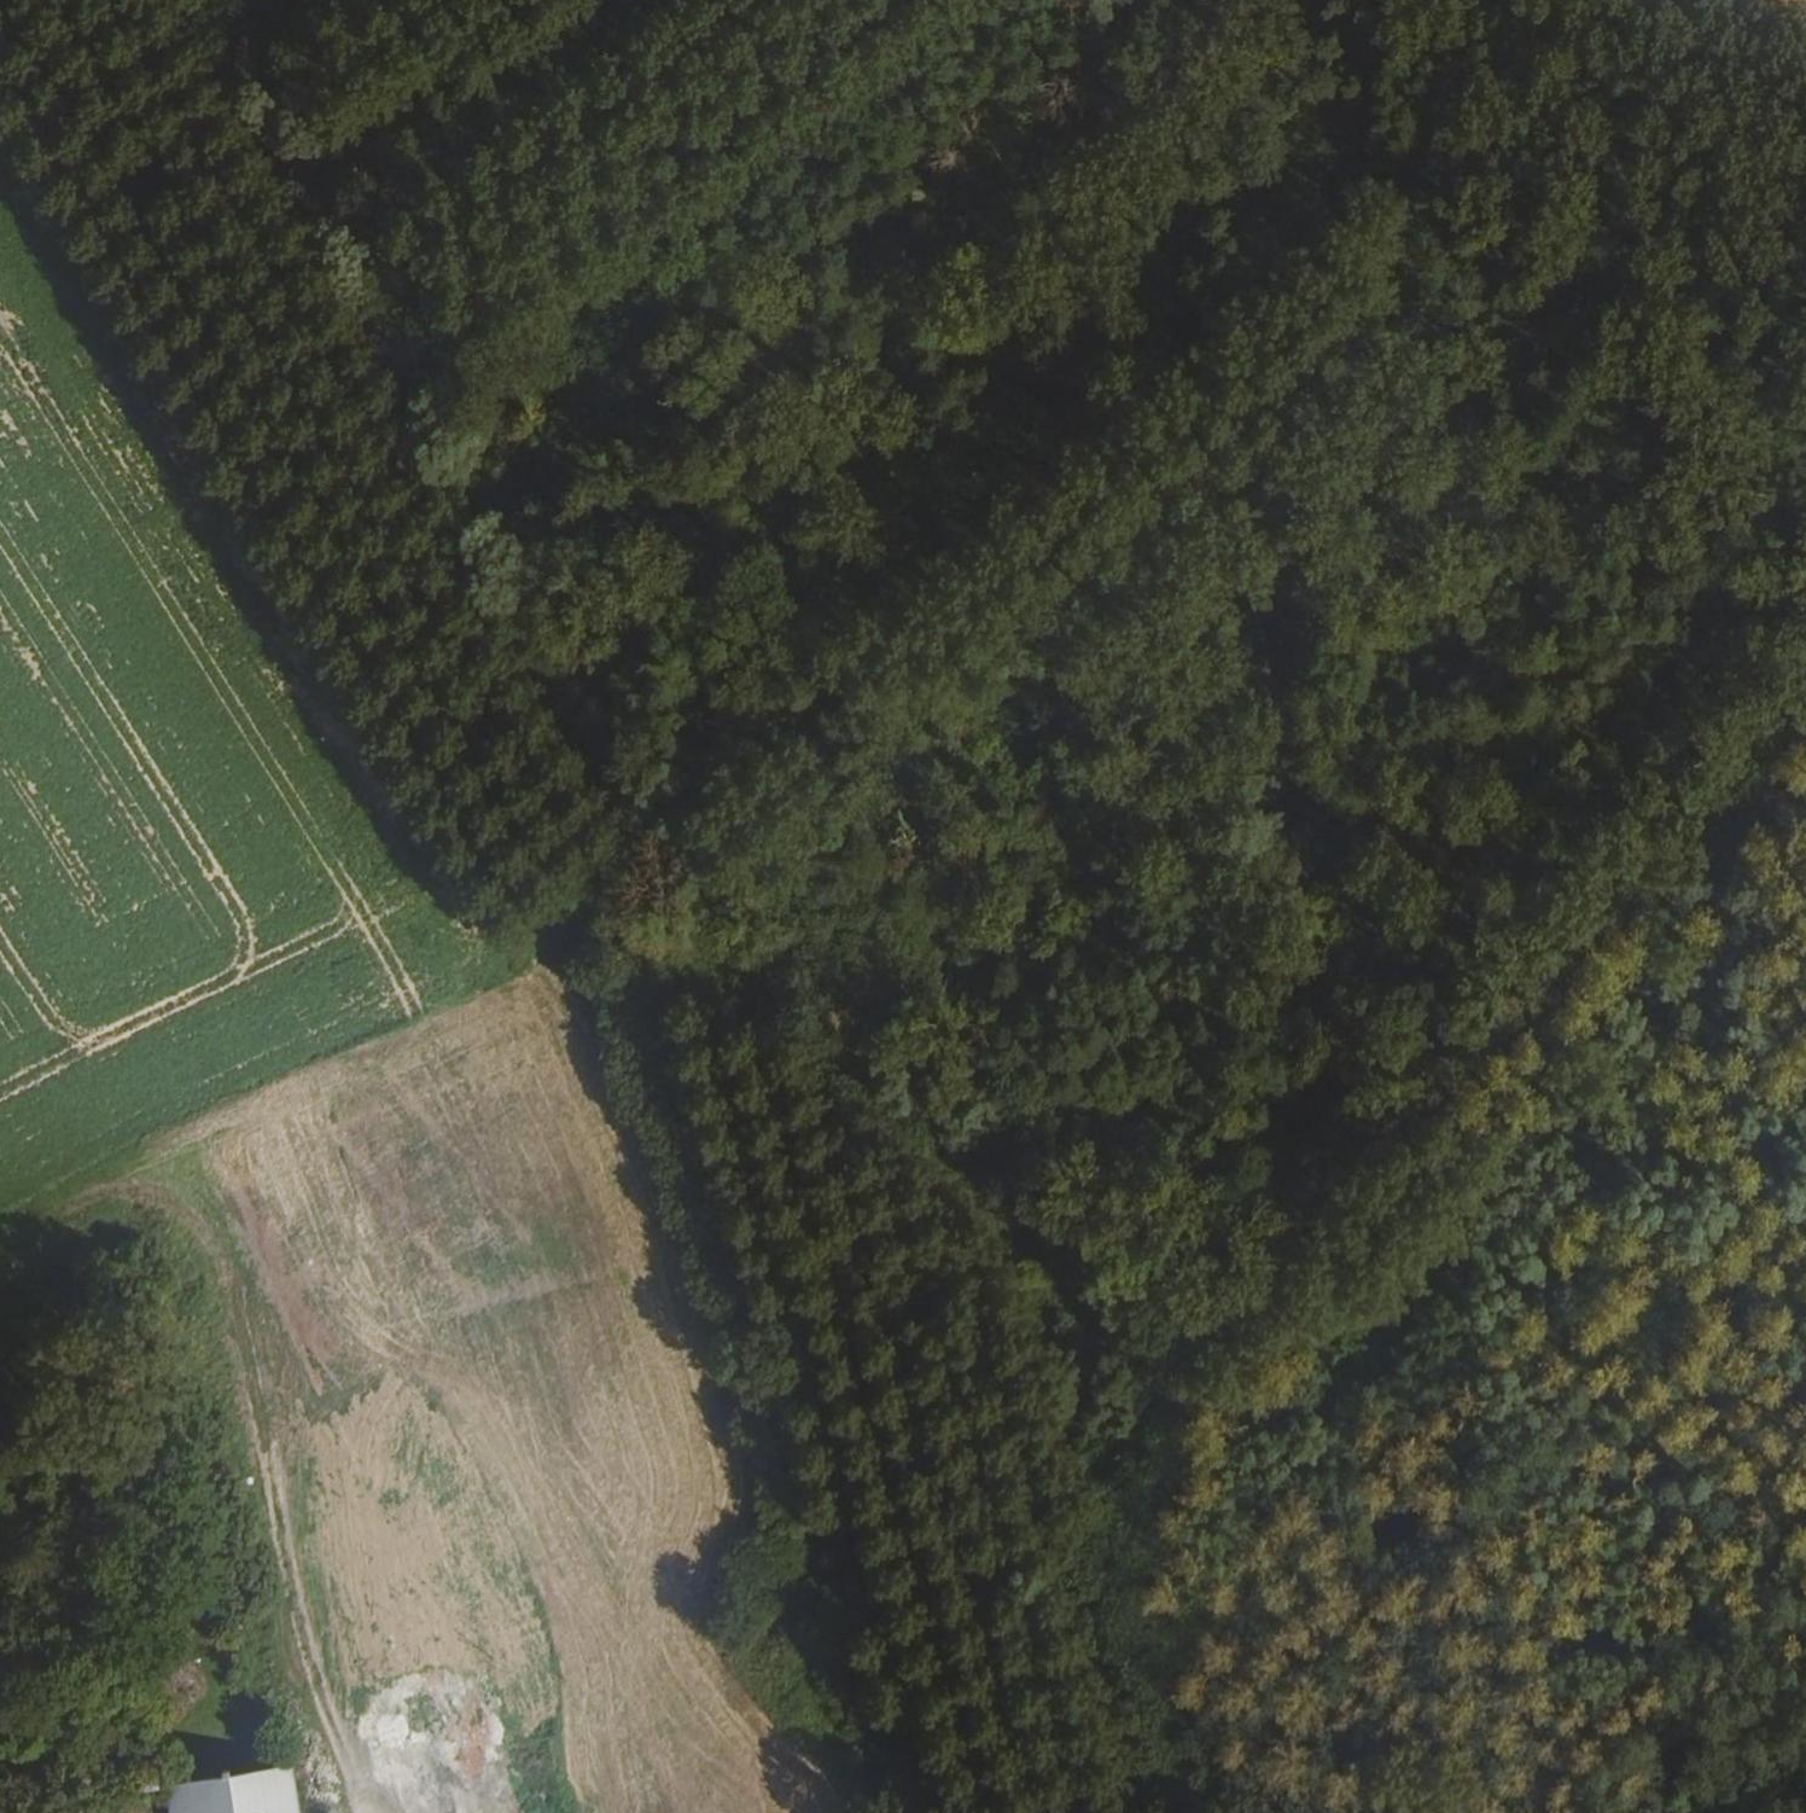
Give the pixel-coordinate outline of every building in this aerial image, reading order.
[(777,1597),(762,1603),(768,1621),(782,1616),(777,1597)] [(290,1767),(156,1788),(160,1812),(297,1812),(290,1767)] [(148,1789),(145,1778),(127,1783),(130,1793),(148,1789)]
